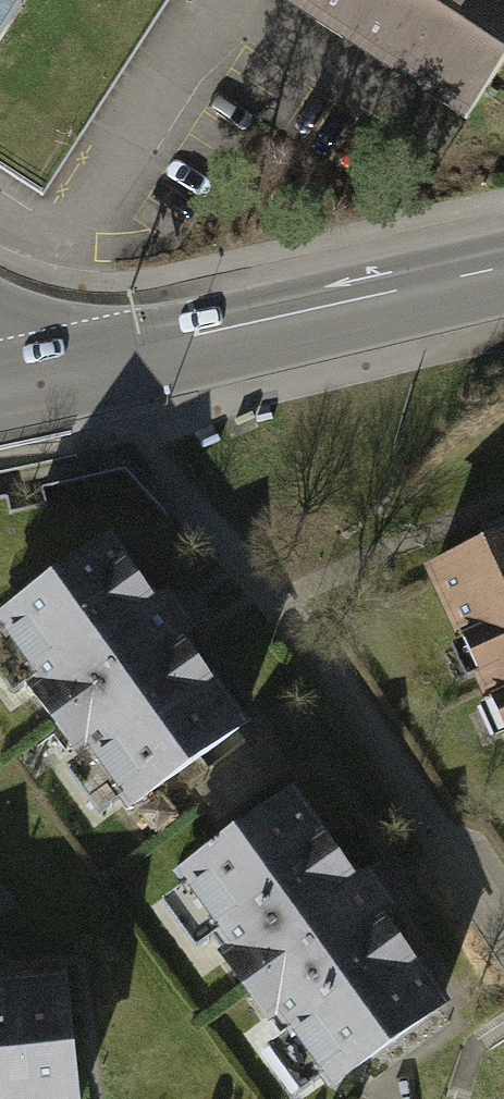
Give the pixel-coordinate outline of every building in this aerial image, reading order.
[(481,124),(503,88),(503,0),(285,0),(481,124)] [(125,525),(0,613),(0,629),(2,633),(0,634),(0,669),(20,697),(39,684),(88,753),(70,766),(103,813),(121,800),(129,811),(262,717),(125,525)] [(426,571),(459,645),(445,652),(462,689),(476,683),(488,709),(471,717),(486,750),(503,742),(503,745),(503,536),(426,571)] [(302,787),(177,875),(188,890),(171,902),(207,953),(224,941),(283,1025),(265,1037),(302,1090),(320,1077),(331,1092),(456,1004),(302,787)] [(0,984),(0,1098),(91,1098),(76,976),(0,984)]
